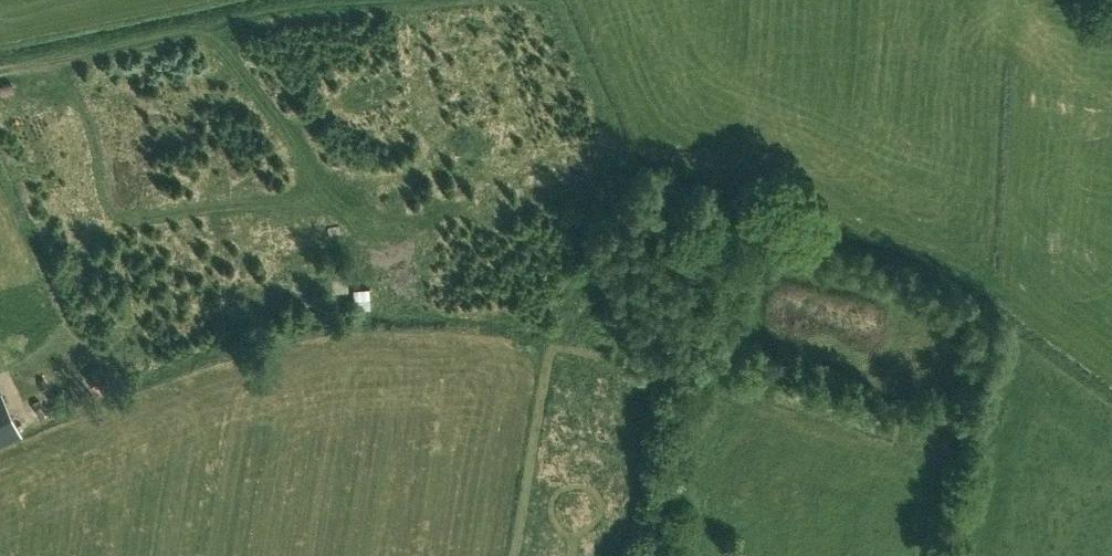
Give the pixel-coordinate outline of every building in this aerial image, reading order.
[(15,422),(2,395),(0,396),(0,439),(19,430),(15,422)]
